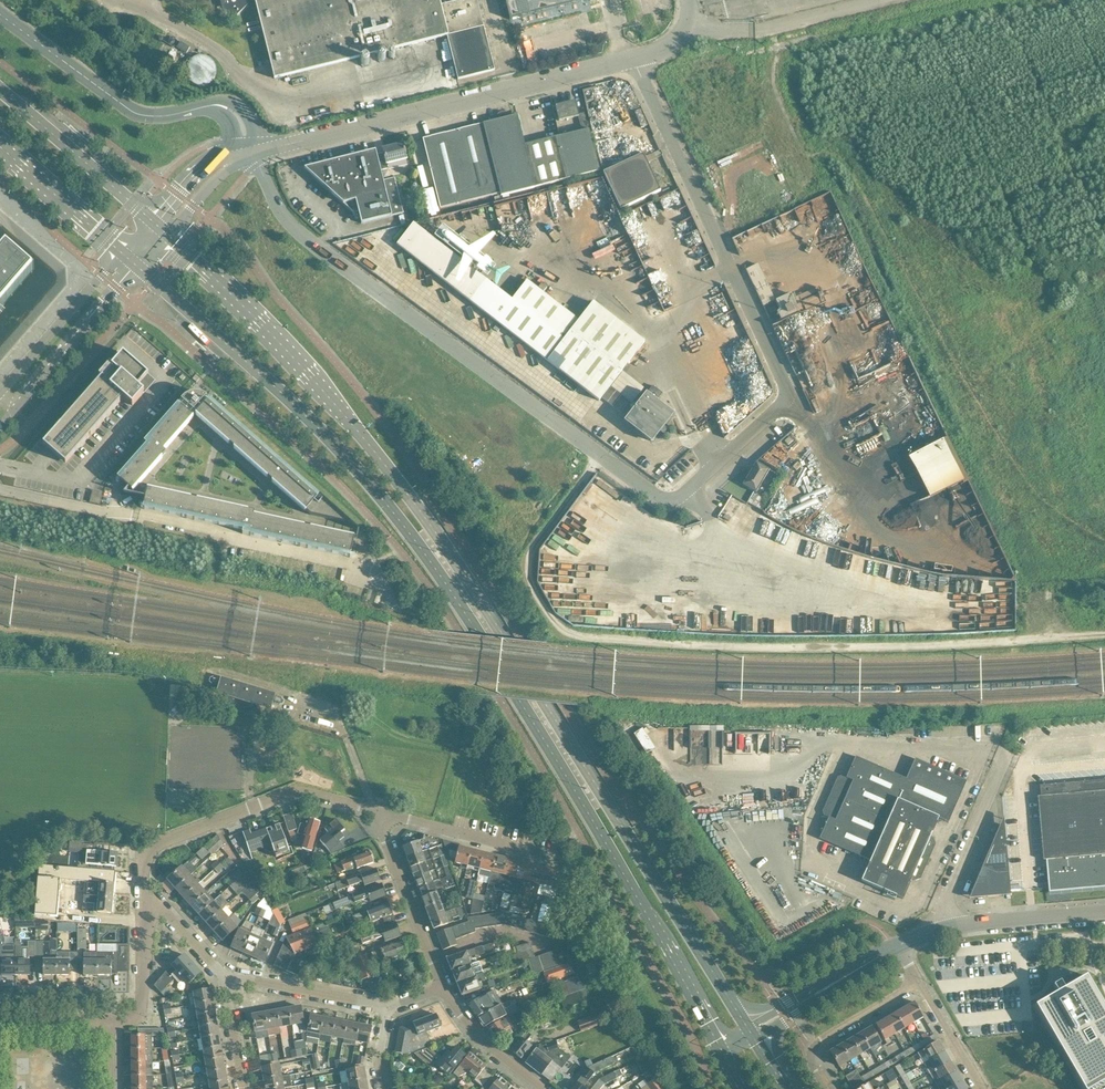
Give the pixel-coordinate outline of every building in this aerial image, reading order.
[(223,11),(237,15),(248,5),(247,1),(249,0),(220,0),(223,11)] [(275,79),(447,36),(458,80),(495,71),(477,0),(449,0),(450,3),(441,5),(440,0),(255,0),(275,79)] [(510,20),(589,0),(505,0),(510,20)] [(186,53),(190,48),(180,42),(177,48),(186,53)] [(589,129),(585,112),(578,114),(575,101),(555,106),(559,121),(578,116),(582,131),(589,129)] [(565,179),(555,137),(525,145),(518,116),(509,118),(506,115),(505,114),(504,114),(502,114),(501,115),(500,116),(499,117),(498,120),(483,124),(482,124),(500,194),(500,193),(501,196),(565,179)] [(500,194),(482,124),(423,139),(440,208),(500,194)] [(582,131),(555,137),(565,179),(600,171),(589,129),(582,131)] [(406,160),(403,144),(383,149),(384,154),(378,155),(381,170),(389,169),(387,164),(406,160)] [(403,212),(395,180),(384,182),(381,171),(381,170),(378,155),(377,155),(376,151),(304,168),(343,203),(356,200),(362,223),(403,212)] [(660,191),(647,162),(643,154),(603,173),(621,210),(660,191)] [(33,272),(6,249),(0,256),(0,309),(33,272)] [(774,300),(758,264),(746,269),(763,306),(774,300)] [(645,341),(593,302),(578,321),(527,281),(512,300),(496,321),(599,401),(645,341)] [(796,285),(782,291),(787,302),(801,295),(796,285)] [(66,464),(123,398),(132,406),(144,392),(142,391),(146,387),(142,383),(148,376),(149,375),(123,353),(112,366),(102,377),(59,426),(43,444),(66,464)] [(193,412),(207,396),(204,395),(201,394),(197,393),(193,393),(190,394),(187,396),(184,398),(181,401),(183,403),(193,412)] [(652,441),(669,419),(672,415),(646,395),(626,421),(652,441)] [(207,401),(196,414),(229,444),(241,431),(207,401)] [(166,422),(151,440),(163,450),(179,433),(193,417),(181,406),(166,422)] [(924,409),(914,414),(922,430),(932,425),(924,409)] [(245,435),(244,436),(234,448),(268,478),(279,464),(245,435)] [(941,439),(909,455),(909,456),(930,498),(963,482),(941,439)] [(149,446),(119,480),(128,488),(132,491),(161,457),(150,447),(149,446)] [(756,493),(769,470),(756,462),(752,469),(750,468),(749,469),(751,470),(742,485),(756,493)] [(283,469),(272,482),(306,512),(317,498),(283,468),(283,469)] [(787,469),(771,493),(782,500),(800,472),(794,468),(792,472),(787,469)] [(586,583),(595,529),(604,530),(619,510),(620,503),(604,500),(606,490),(598,484),(596,491),(592,491),(590,489),(580,487),(549,529),(539,590),(554,592),(560,597),(560,603),(559,604),(572,606),(576,609),(593,612),(584,606),(588,600),(590,591),(581,590),(586,583)] [(100,504),(103,492),(92,489),(89,502),(100,504)] [(145,498),(143,506),(190,516),(194,500),(147,489),(145,498)] [(753,492),(747,503),(763,511),(768,502),(762,498),(753,492)] [(359,531),(319,496),(317,498),(306,512),(359,531)] [(247,511),(200,501),(196,517),(200,518),(243,528),(247,511)] [(728,523),(732,517),(726,513),(722,518),(728,523)] [(300,527),(252,516),(249,532),(297,543),(300,527)] [(354,538),(306,528),(303,544),(336,551),(351,555),(353,541),(354,538)] [(369,601),(372,590),(368,589),(364,599),(369,601)] [(379,604),(382,594),(378,592),(374,603),(379,604)] [(172,710),(175,714),(186,705),(182,701),(172,710)] [(638,720),(648,741),(658,737),(647,715),(638,720)] [(949,822),(956,805),(967,781),(915,759),(906,779),(856,757),(847,777),(842,775),(838,777),(826,805),(822,812),(825,817),(828,818),(819,838),(870,861),(861,881),(903,899),(912,879),(915,881),(920,879),(936,844),(934,839),(930,837),(939,818),(949,822)] [(1040,786),(1040,796),(1038,796),(1038,798),(1041,798),(1041,805),(1046,859),(1044,859),(1044,861),(1047,861),(1049,888),(1049,892),(1104,887),(1104,780),(1040,786)] [(173,796),(172,802),(181,803),(183,791),(172,789),(171,796),(173,796)] [(298,828),(292,813),(284,816),(289,832),(298,828)] [(1016,816),(1004,817),(1005,826),(1008,872),(1010,891),(1023,890),(1016,816)] [(1008,872),(1005,826),(1004,817),(982,867),(997,873),(1008,872)] [(316,838),(321,822),(309,818),(306,826),(301,824),(298,833),(306,836),(302,848),(312,851),(316,839),(316,838)] [(344,837),(341,833),(344,830),(336,819),(325,828),(329,833),(320,840),(331,854),(341,849),(338,844),(340,842),(339,841),(344,837)] [(280,823),(279,824),(280,824),(251,834),(250,829),(243,832),(252,859),(253,859),(251,852),(272,845),(276,857),(283,854),(283,853),(290,851),(280,823)] [(212,855),(220,848),(225,844),(217,835),(196,853),(202,860),(210,853),(212,855)] [(430,849),(437,846),(441,844),(440,839),(429,836),(424,835),(423,840),(416,842),(415,838),(407,841),(409,845),(403,847),(402,847),(406,857),(430,849)] [(467,868),(472,850),(459,847),(460,844),(443,840),(446,848),(458,851),(455,863),(461,864),(461,867),(467,869),(467,868)] [(84,844),(82,856),(87,856),(94,857),(94,852),(95,845),(84,844)] [(433,859),(441,856),(440,856),(445,854),(441,844),(437,846),(439,850),(431,853),(430,849),(406,857),(410,867),(433,859)] [(479,871),(483,853),(472,850),(467,868),(479,871)] [(374,862),(369,851),(334,864),(338,873),(356,866),(357,868),(374,862)] [(117,867),(118,854),(94,852),(94,857),(87,856),(86,868),(115,871),(115,867),(117,867)] [(490,878),(496,856),(483,853),(479,871),(478,875),(490,878)] [(175,889),(190,875),(200,866),(196,861),(198,859),(195,855),(168,880),(169,881),(168,883),(171,886),(173,885),(175,889)] [(504,875),(508,859),(496,856),(490,878),(489,883),(495,884),(494,889),(500,890),(504,875)] [(226,870),(234,863),(229,857),(221,864),(215,869),(218,873),(224,868),(226,870)] [(437,869),(433,859),(410,867),(414,877),(437,869)] [(516,878),(520,862),(508,859),(504,875),(500,890),(505,892),(505,890),(512,892),(514,885),(516,878)] [(215,869),(221,864),(217,860),(211,865),(215,869)] [(524,897),(532,865),(520,862),(516,878),(514,885),(521,887),(519,896),(524,897)] [(293,875),(313,867),(312,863),(291,870),(293,875)] [(40,864),(35,914),(57,916),(61,879),(86,881),(84,897),(89,897),(114,899),(116,871),(115,871),(86,868),(40,864)] [(540,884),(544,868),(532,865),(524,897),(529,898),(531,889),(533,889),(534,883),(540,884)] [(1010,891),(1008,872),(997,873),(982,867),(976,881),(979,885),(978,886),(977,885),(973,885),(971,889),(972,891),(969,898),(978,898),(979,899),(981,898),(984,895),(984,893),(985,893),(987,897),(1010,895),(1010,891)] [(380,880),(376,868),(350,878),(346,879),(340,881),(324,888),(326,890),(336,886),(338,890),(363,881),(365,886),(380,880)] [(552,887),(556,871),(544,868),(540,884),(552,887)] [(230,886),(243,874),(239,869),(231,876),(232,877),(227,882),(230,886)] [(313,869),(306,872),(308,878),(315,876),(313,869)] [(440,879),(437,869),(414,877),(417,887),(440,879)] [(264,880),(260,871),(254,874),(258,882),(264,880)] [(250,885),(249,883),(244,875),(243,874),(230,886),(238,895),(242,891),(250,885)] [(184,897),(198,884),(201,881),(198,877),(195,880),(190,875),(175,889),(176,889),(176,891),(179,894),(180,894),(184,897)] [(452,875),(447,876),(440,879),(417,887),(421,898),(444,889),(449,887),(447,882),(453,879),(452,875)] [(473,899),(473,898),(477,881),(470,879),(466,897),(472,899),(473,899)] [(256,895),(261,891),(254,881),(249,883),(250,885),(242,891),(250,900),(256,895)] [(191,906),(206,892),(198,884),(184,897),(184,898),(184,900),(187,903),(188,903),(191,906)] [(386,896),(382,884),(348,897),(346,897),(343,898),(329,904),(332,911),(355,903),(369,898),(371,901),(386,896)] [(448,899),(448,900),(459,896),(457,891),(446,895),(444,889),(421,898),(425,907),(448,899)] [(554,904),(557,891),(551,890),(548,902),(554,904)] [(199,914),(213,901),(206,892),(191,906),(192,907),(192,908),(195,912),(196,911),(199,914)] [(207,923),(222,909),(229,903),(221,895),(213,901),(199,914),(200,915),(199,917),(203,921),(204,920),(207,923)] [(253,904),(259,899),(256,895),(250,900),(253,904)] [(113,914),(114,899),(89,897),(88,903),(95,903),(94,912),(113,914)] [(258,905),(257,906),(258,907),(262,909),(259,916),(263,918),(267,911),(269,906),(264,898),(261,901),(258,905)] [(482,912),(484,901),(473,898),(473,899),(472,899),(471,914),(482,912)] [(429,918),(462,905),(461,902),(450,906),(448,900),(448,899),(425,907),(429,918)] [(388,902),(353,916),(357,926),(371,921),(371,922),(383,918),(386,926),(396,922),(393,914),(388,902)] [(293,910),(297,920),(308,916),(304,905),(293,910)] [(454,921),(453,918),(459,916),(460,919),(462,919),(464,914),(464,913),(461,907),(462,906),(462,905),(429,918),(433,929),(454,921)] [(257,906),(254,913),(259,916),(262,909),(258,907),(257,906)] [(286,921),(278,906),(272,908),(274,913),(275,915),(279,923),(286,921)] [(214,932),(230,918),(222,909),(207,923),(208,924),(207,926),(210,929),(212,929),(214,932)] [(504,925),(503,912),(495,913),(496,926),(504,925)] [(511,927),(514,915),(503,912),(504,925),(505,925),(511,927)] [(279,923),(275,915),(274,913),(268,925),(274,927),(271,934),(276,936),(279,929),(278,928),(280,925),(280,924),(279,923)] [(495,913),(488,915),(489,927),(496,926),(495,913)] [(222,941),(238,927),(238,926),(239,925),(241,921),(234,914),(231,916),(230,918),(214,932),(216,933),(215,935),(218,938),(220,938),(222,941)] [(489,927),(488,915),(480,916),(482,928),(489,927)] [(518,929),(521,917),(514,915),(511,927),(518,929)] [(480,916),(468,918),(468,922),(469,925),(474,924),(475,929),(482,928),(480,916)] [(525,931),(528,919),(521,917),(518,929),(525,931)] [(300,932),(311,928),(307,919),(290,926),(294,935),(300,932)] [(532,933),(535,921),(528,919),(525,931),(532,933)] [(57,929),(76,930),(76,922),(57,921),(57,929)] [(539,935),(542,923),(535,921),(532,933),(539,935)] [(386,926),(360,936),(363,944),(375,939),(377,945),(385,942),(401,936),(396,922),(386,926)] [(464,923),(468,935),(475,932),(475,929),(474,924),(469,925),(468,922),(464,923)] [(325,923),(315,927),(320,938),(330,934),(325,923)] [(457,926),(462,937),(468,935),(464,923),(462,924),(457,926)] [(539,935),(552,938),(547,924),(542,923),(539,935)] [(243,952),(251,933),(252,930),(242,926),(232,948),(237,950),(237,951),(240,952),(242,952),(243,952)] [(450,928),(454,936),(455,940),(462,937),(457,926),(450,928)] [(253,957),(261,938),(264,933),(265,931),(254,927),(252,930),(251,933),(243,952),(247,954),(247,956),(251,957),(252,956),(253,957)] [(315,927),(309,929),(314,940),(319,938),(315,927)] [(87,949),(87,929),(77,928),(78,949),(87,949)] [(450,928),(437,933),(440,942),(454,936),(450,928)] [(264,962),(274,938),(264,933),(261,938),(253,957),(258,959),(258,960),(262,962),(263,961),(264,962)] [(454,936),(440,942),(443,950),(457,945),(455,940),(454,936)] [(358,943),(356,937),(345,941),(348,947),(358,943)] [(319,938),(314,940),(318,952),(323,950),(319,938)] [(20,940),(15,940),(15,946),(16,951),(16,975),(29,975),(29,959),(28,959),(28,957),(28,948),(21,948),(21,944),(20,940)] [(57,975),(57,952),(57,940),(50,940),(49,950),(51,950),(50,959),(44,959),(44,975),(57,975)] [(43,957),(43,941),(35,941),(35,957),(43,957)] [(384,962),(407,953),(403,941),(352,960),(348,962),(351,968),(355,966),(360,981),(375,976),(371,966),(379,963),(384,962)] [(532,949),(530,942),(513,947),(515,953),(514,954),(514,955),(532,949)] [(471,964),(469,958),(475,956),(475,957),(485,953),(494,950),(492,943),(483,946),(482,946),(446,959),(451,970),(471,964)] [(118,945),(118,953),(98,953),(98,975),(111,975),(111,974),(118,974),(118,973),(129,973),(129,945),(118,945)] [(2,959),(2,975),(16,975),(16,951),(15,946),(3,946),(3,957),(2,957),(2,959)] [(282,947),(274,966),(283,970),(291,952),(282,947)] [(535,957),(532,949),(514,955),(517,963),(528,959),(535,957)] [(557,950),(548,953),(553,969),(562,966),(557,950)] [(78,970),(78,952),(57,952),(57,975),(70,975),(70,970),(78,970)] [(291,952),(283,970),(293,974),(301,956),(291,952)] [(98,975),(98,953),(84,953),(84,975),(98,975)] [(548,953),(539,956),(543,971),(544,971),(545,972),(550,970),(553,969),(548,953)] [(175,979),(193,963),(185,955),(172,966),(176,971),(172,975),(175,979)] [(543,971),(539,956),(535,957),(528,959),(533,975),(543,971)] [(482,970),(479,961),(471,964),(451,970),(457,983),(484,974),(493,971),(491,967),(482,970)] [(188,984),(201,972),(193,963),(175,979),(179,983),(184,979),(188,984)] [(307,976),(311,966),(304,963),(302,968),(299,976),(308,979),(309,980),(307,976)] [(574,974),(567,964),(562,966),(553,969),(550,970),(554,981),(574,974)] [(166,987),(174,980),(166,972),(154,986),(160,992),(166,987)] [(486,980),(484,974),(457,983),(462,996),(481,989),(478,982),(486,980)] [(1087,976),(1035,1005),(1083,1088),(1104,1088),(1104,1008),(1087,976)] [(585,989),(577,977),(564,982),(569,995),(585,989)] [(164,997),(170,991),(166,987),(160,992),(164,997)] [(564,1009),(593,999),(585,989),(569,995),(560,998),(564,1009)] [(213,1001),(211,990),(193,993),(195,1004),(213,1001)] [(493,990),(468,1004),(477,1017),(499,1005),(501,1004),(493,990)] [(526,997),(517,999),(519,1006),(527,1004),(526,997)] [(215,1013),(213,1001),(195,1004),(197,1016),(215,1013)] [(512,1005),(510,1001),(502,1003),(477,1017),(483,1026),(500,1017),(506,1014),(504,1009),(512,1005)] [(923,1017),(914,1002),(905,1008),(913,1023),(923,1017)] [(584,1018),(603,1012),(600,1005),(582,1011),(584,1018)] [(305,1032),(301,1007),(288,1009),(291,1025),(297,1024),(298,1034),(305,1032)] [(513,1032),(510,1028),(529,1018),(523,1008),(505,1018),(504,1018),(487,1028),(493,1037),(496,1036),(498,1040),(513,1032)] [(913,1023),(905,1008),(895,1013),(904,1028),(913,1023)] [(291,1025),(288,1009),(277,1011),(280,1027),(291,1025)] [(280,1027),(277,1011),(264,1014),(268,1036),(281,1033),(280,1027)] [(217,1024),(215,1016),(215,1013),(197,1016),(199,1027),(217,1024)] [(904,1028),(895,1013),(885,1019),(894,1034),(904,1028)] [(268,1036),(264,1014),(252,1016),(255,1032),(262,1031),(263,1037),(268,1036)] [(432,1045),(427,1033),(441,1027),(436,1014),(400,1028),(395,1052),(407,1055),(432,1045)] [(601,1024),(598,1014),(578,1021),(581,1031),(601,1024)] [(320,1034),(323,1018),(311,1016),(308,1032),(307,1037),(319,1039),(320,1034)] [(332,1037),(335,1020),(323,1018),(320,1034),(332,1037)] [(894,1034),(885,1019),(876,1025),(885,1040),(894,1034)] [(344,1039),(347,1023),(335,1020),(332,1037),(344,1039)] [(356,1041),(359,1025),(347,1023),(344,1039),(343,1043),(355,1045),(356,1041)] [(521,1059),(532,1046),(527,1041),(540,1025),(538,1023),(536,1025),(533,1023),(511,1051),(521,1059)] [(219,1035),(217,1024),(199,1027),(201,1038),(219,1035)] [(368,1043),(371,1027),(359,1025),(356,1041),(368,1043)] [(880,1042),(871,1027),(861,1033),(870,1048),(880,1042)] [(153,1048),(153,1035),(164,1035),(163,1029),(151,1029),(138,1029),(138,1036),(131,1036),(131,1049),(152,1048),(153,1048)] [(870,1048),(861,1033),(851,1039),(860,1054),(870,1048)] [(219,1035),(201,1038),(198,1039),(200,1051),(203,1050),(221,1047),(219,1035)] [(926,1044),(936,1039),(933,1035),(924,1040),(926,1044)] [(860,1054),(851,1039),(841,1045),(850,1060),(860,1054)] [(541,1075),(556,1058),(549,1053),(559,1049),(556,1040),(543,1045),(537,1048),(526,1063),(541,1075)] [(917,1050),(926,1044),(924,1040),(914,1046),(917,1050)] [(944,1052),(938,1042),(918,1053),(921,1058),(926,1055),(929,1061),(944,1052)] [(850,1060),(841,1045),(830,1051),(839,1066),(850,1060)] [(907,1055),(917,1050),(914,1046),(905,1051),(907,1055)] [(223,1058),(221,1047),(203,1050),(205,1061),(223,1058)] [(308,1055),(306,1047),(296,1049),(297,1057),(308,1055)] [(448,1075),(466,1055),(456,1047),(451,1053),(448,1051),(441,1059),(428,1048),(414,1054),(431,1068),(434,1064),(440,1069),(440,1070),(442,1071),(443,1071),(448,1075)] [(152,1062),(152,1048),(131,1049),(132,1062),(152,1062)] [(893,1063),(907,1055),(905,1051),(890,1060),(893,1063)] [(930,1074),(950,1062),(944,1052),(929,1061),(924,1063),(930,1074)] [(484,1068),(486,1066),(470,1053),(453,1073),(458,1077),(468,1072),(475,1078),(474,1080),(482,1087),(481,1088),(482,1088),(493,1075),(484,1068)] [(273,1061),(272,1054),(261,1056),(262,1063),(273,1061)] [(584,1087),(594,1073),(615,1063),(611,1056),(589,1067),(572,1088),(586,1088),(584,1087)] [(225,1070),(223,1058),(205,1061),(207,1073),(225,1070)] [(650,1070),(643,1059),(636,1062),(643,1074),(650,1070)] [(887,1066),(893,1063),(890,1060),(880,1066),(883,1070),(887,1067),(887,1066)] [(153,1075),(152,1062),(132,1062),(132,1075),(153,1075)] [(936,1084),(956,1072),(950,1062),(930,1074),(936,1084)] [(905,1074),(899,1064),(895,1066),(901,1077),(905,1074)] [(282,1076),(280,1066),(263,1069),(265,1079),(282,1076)] [(872,1076),(883,1070),(880,1066),(870,1072),(872,1076)] [(366,1079),(364,1068),(347,1071),(349,1082),(366,1079)] [(892,1069),(889,1071),(894,1080),(895,1079),(898,1077),(892,1069)] [(227,1081),(225,1070),(207,1073),(209,1084),(227,1081)] [(655,1078),(650,1070),(643,1074),(649,1082),(655,1078)] [(863,1082),(861,1077),(856,1070),(846,1076),(852,1088),(863,1082)] [(616,1078),(613,1072),(598,1079),(591,1088),(600,1088),(604,1084),(616,1078)] [(872,1076),(870,1072),(861,1077),(863,1082),(868,1079),(867,1078),(872,1076)] [(961,1082),(956,1072),(936,1084),(939,1088),(950,1088),(961,1082)] [(911,1084),(905,1074),(901,1077),(907,1087),(911,1084)] [(153,1088),(153,1075),(132,1075),(132,1088),(153,1088)] [(282,1076),(265,1079),(266,1088),(278,1088),(284,1088),(291,1087),(289,1075),(282,1076)] [(500,1078),(499,1079),(493,1075),(482,1088),(514,1088),(500,1078)] [(655,1078),(649,1082),(652,1088),(664,1088),(655,1078)] [(366,1079),(349,1082),(349,1083),(341,1084),(342,1088),(368,1088),(366,1079)] [(895,1079),(894,1080),(891,1081),(890,1082),(894,1088),(898,1088),(900,1088),(895,1079)] [(884,1085),(882,1081),(877,1083),(874,1080),(857,1088),(878,1088),(884,1085)]
